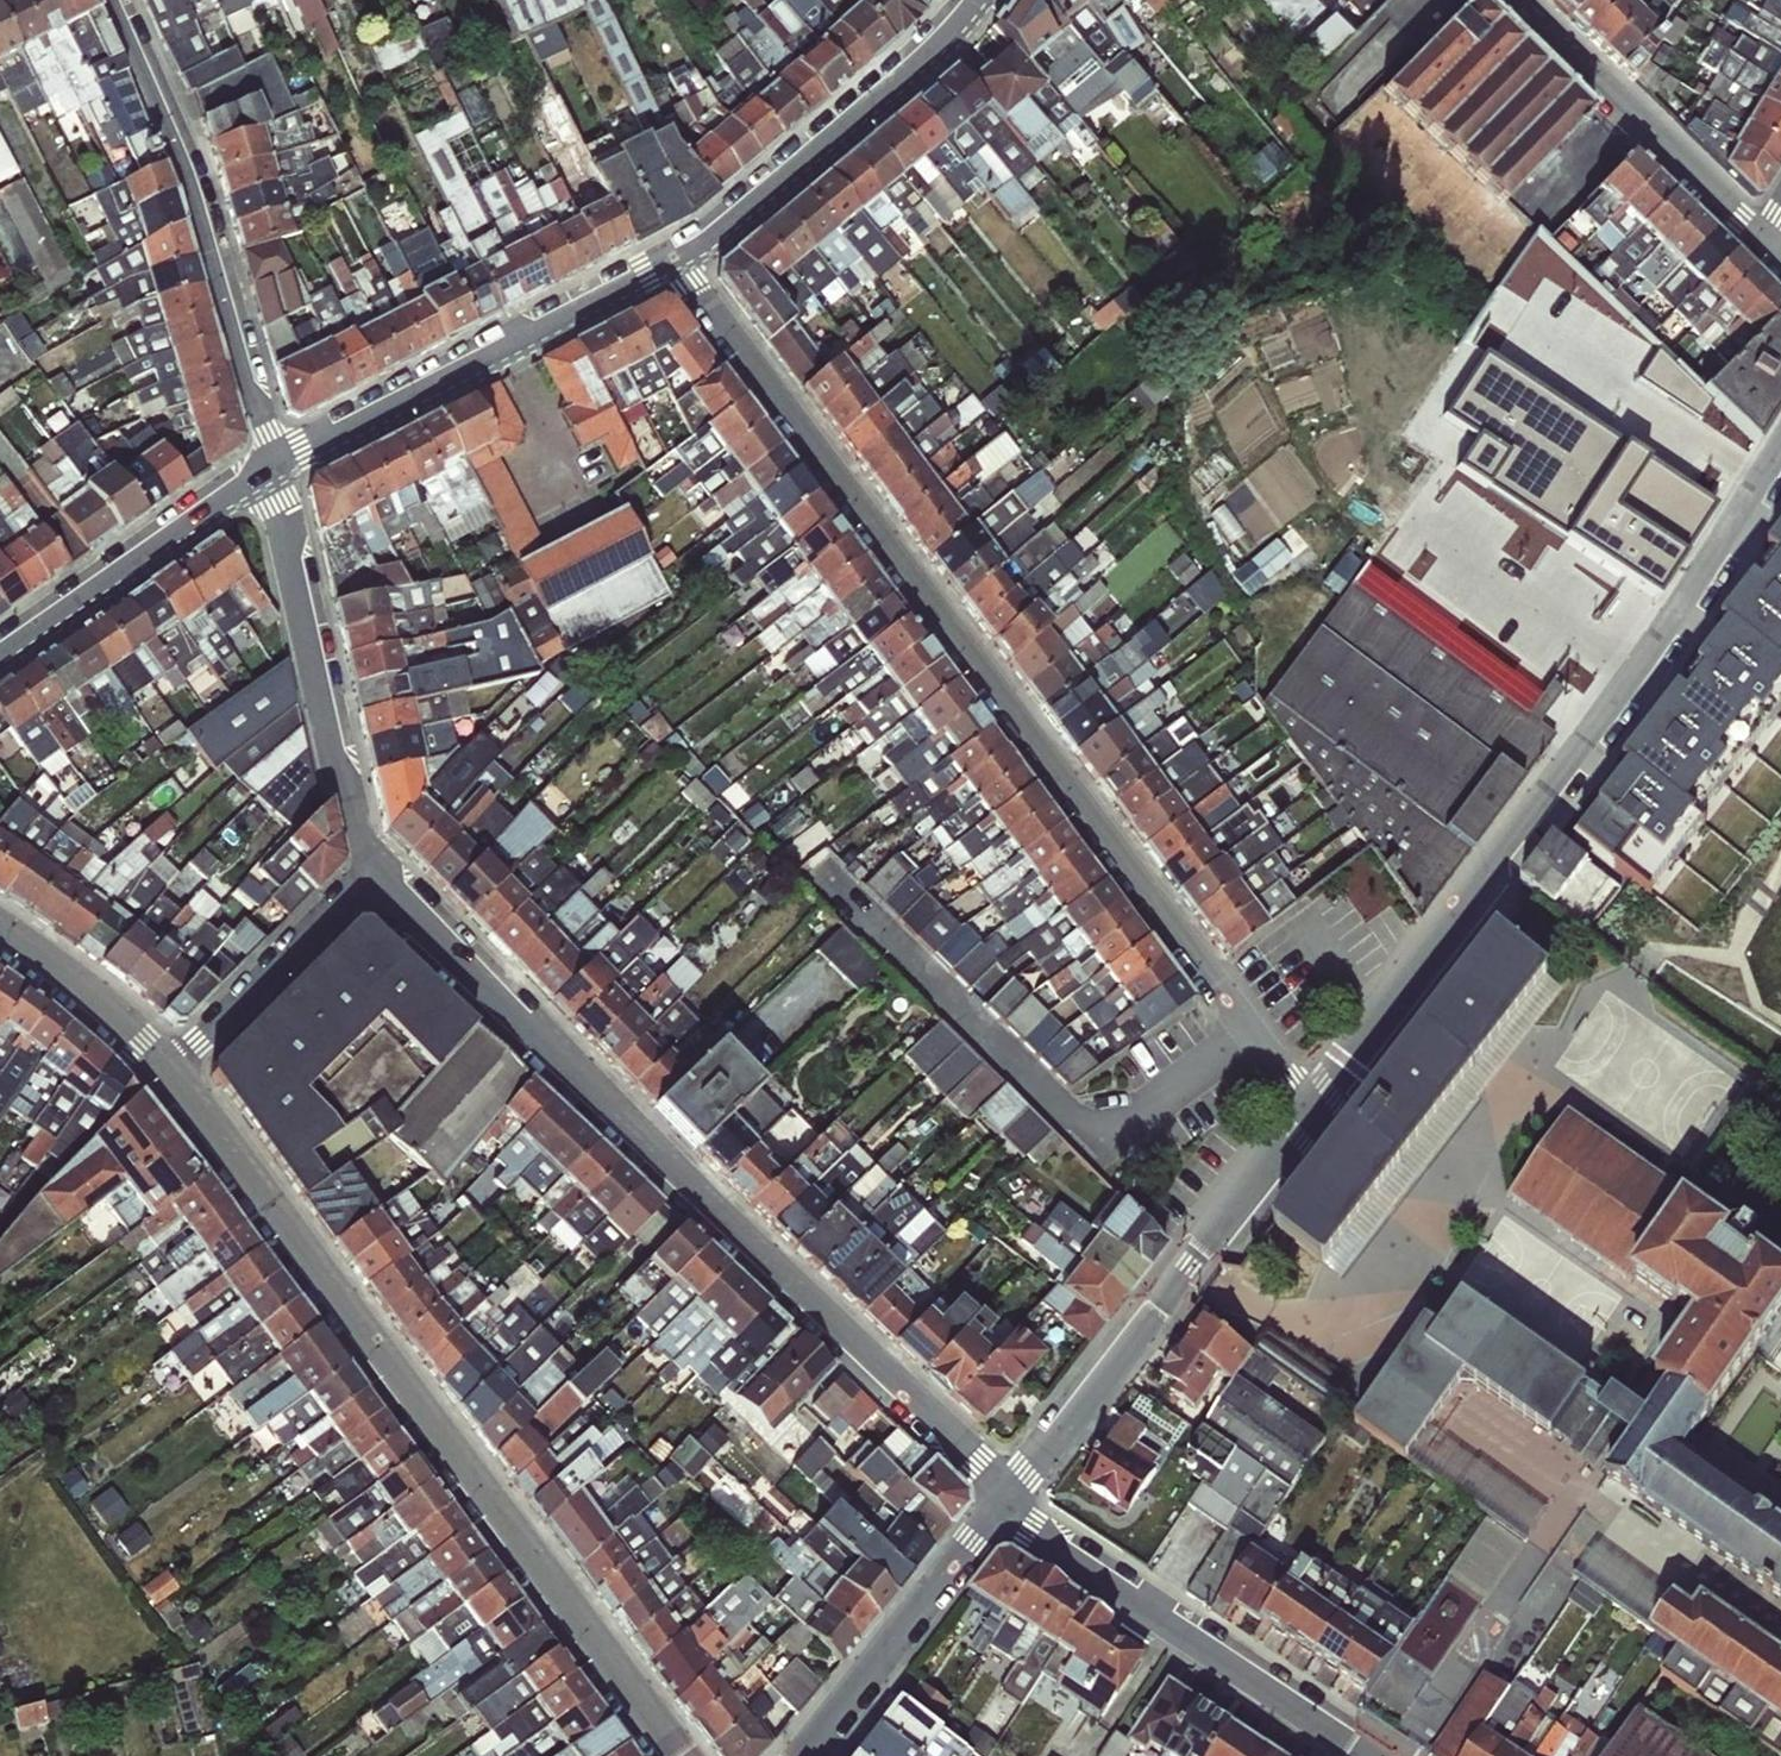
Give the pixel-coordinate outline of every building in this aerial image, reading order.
[(75,111),(21,0),(0,0),(0,11),(45,106),(55,102),(63,115),(75,111)] [(120,142),(49,0),(21,0),(75,111),(86,123),(91,120),(111,151),(120,142)] [(120,142),(146,131),(125,74),(92,0),(49,0),(120,142)] [(188,95),(241,68),(228,38),(212,0),(140,0),(166,55),(188,95)] [(228,38),(243,33),(235,13),(246,8),(243,0),(212,0),(228,38)] [(246,8),(252,16),(277,6),(275,0),(243,0),(246,8)] [(298,19),(308,32),(320,59),(338,52),(324,15),(317,0),(290,0),(298,19)] [(324,15),(335,7),(331,0),(317,0),(324,15)] [(777,0),(773,0),(766,8),(758,0),(737,0),(750,15),(823,101),(848,81),(777,0)] [(812,0),(777,0),(848,81),(868,63),(812,0)] [(868,63),(891,44),(924,12),(923,11),(935,0),(812,0),(868,63)] [(1118,95),(1042,0),(1012,0),(993,31),(997,35),(1026,63),(1043,86),(1076,121),(1118,95)] [(1182,128),(1119,53),(1077,0),(1042,0),(1118,95),(1132,112),(1142,105),(1170,138),(1182,128)] [(1123,6),(1118,0),(1077,0),(1119,53),(1142,45),(1123,6)] [(1165,10),(1157,0),(1139,0),(1154,18),(1165,10)] [(1165,10),(1178,0),(1157,0),(1165,10)] [(1353,37),(1314,0),(1250,0),(1316,75),(1353,37)] [(1378,10),(1367,0),(1314,0),(1353,37),(1378,10)] [(1378,10),(1388,0),(1367,0),(1378,10)] [(1636,69),(1672,28),(1641,0),(1559,0),(1636,69)] [(1761,15),(1780,27),(1780,0),(1764,0),(1758,14),(1761,15)] [(1594,117),(1468,4),(1379,97),(1508,213),(1594,117)] [(45,106),(0,11),(0,82),(18,119),(45,106)] [(1757,43),(1780,57),(1780,27),(1761,15),(1757,23),(1740,13),(1739,16),(1730,11),(1724,22),(1757,43)] [(823,101),(750,15),(741,26),(730,13),(721,20),(733,37),(802,119),(823,101)] [(522,302),(467,189),(445,144),(469,133),(439,74),(463,64),(444,20),(414,32),(416,40),(371,60),(446,208),(498,314),(522,302)] [(1711,45),(1780,87),(1780,57),(1757,43),(1753,49),(1739,39),(1737,42),(1713,29),(1706,41),(1711,45)] [(976,56),(1017,107),(1051,149),(1061,161),(1068,156),(1062,139),(1069,133),(1083,149),(1093,143),(1076,121),(1043,86),(1026,63),(997,35),(976,56)] [(802,119),(733,37),(723,44),(729,51),(716,60),(719,68),(778,140),(802,119)] [(1713,75),(1780,117),(1780,87),(1711,45),(1699,65),(1713,75)] [(201,119),(216,173),(300,149),(313,146),(306,125),(299,128),(295,113),(269,53),(241,68),(188,95),(201,119)] [(958,75),(1033,164),(1051,149),(1017,107),(976,56),(958,75)] [(722,123),(701,83),(692,70),(686,73),(681,65),(664,74),(680,104),(703,138),(738,175),(758,157),(722,123)] [(778,140),(719,68),(701,83),(722,123),(758,157),(778,140)] [(1033,164),(958,75),(953,68),(931,86),(1010,181),(1033,164)] [(629,248),(580,149),(539,70),(526,77),(571,174),(555,180),(597,264),(629,248)] [(1710,104),(1780,147),(1780,117),(1713,75),(1705,89),(1695,85),(1691,93),(1710,104)] [(18,119),(0,82),(0,142),(5,151),(26,138),(18,119)] [(1028,203),(1010,181),(931,86),(912,102),(971,177),(1007,220),(1028,203)] [(703,138),(680,104),(669,108),(664,94),(651,102),(665,131),(681,158),(714,194),(738,175),(703,138)] [(962,188),(971,177),(912,102),(890,121),(921,159),(960,206),(970,198),(962,188)] [(1697,127),(1773,173),(1780,161),(1780,147),(1710,104),(1697,127)] [(1760,194),(1773,173),(1697,127),(1685,115),(1676,125),(1719,167),(1751,197),(1760,194)] [(899,176),(940,224),(960,206),(921,159),(890,121),(869,138),(899,176)] [(161,164),(146,131),(120,142),(137,175),(161,164)] [(681,158),(665,131),(646,140),(685,220),(714,194),(681,158)] [(655,235),(612,151),(606,136),(580,149),(629,248),(655,235)] [(685,220),(646,140),(643,136),(612,151),(655,235),(685,220)] [(847,157),(904,228),(921,247),(924,244),(918,234),(924,228),(930,233),(940,224),(899,176),(869,138),(847,157)] [(5,151),(0,142),(0,182),(13,175),(5,151)] [(216,173),(224,200),(304,176),(306,167),(300,149),(216,173)] [(1544,246),(1588,293),(1543,375),(1729,494),(1763,442),(1780,411),(1780,300),(1632,155),(1544,246)] [(224,200),(232,226),(289,212),(328,186),(334,181),(325,157),(306,167),(304,176),(224,200)] [(857,211),(897,261),(908,253),(896,237),(904,228),(847,157),(825,175),(857,211)] [(597,264),(555,180),(543,159),(531,164),(540,188),(531,193),(573,276),(597,264)] [(89,195),(105,225),(171,193),(161,164),(137,175),(89,195)] [(573,276),(531,193),(528,185),(513,191),(503,171),(490,177),(547,289),(573,276)] [(897,261),(857,211),(825,175),(802,194),(833,231),(870,275),(874,278),(897,261)] [(547,289),(490,177),(467,189),(522,302),(547,289)] [(334,197),(328,186),(289,212),(232,226),(239,254),(279,240),(298,234),(293,225),(324,208),(319,203),(334,197)] [(181,225),(171,193),(105,225),(96,230),(106,246),(88,254),(89,258),(68,271),(74,284),(92,273),(181,225)] [(870,275),(833,231),(802,194),(780,213),(839,285),(849,296),(860,288),(858,284),(870,275)] [(0,204),(0,266),(9,283),(32,271),(0,204)] [(498,314),(446,208),(433,213),(444,236),(432,243),(472,328),(498,314)] [(813,301),(839,285),(780,213),(757,233),(809,297),(813,301)] [(191,258),(181,225),(92,273),(103,290),(144,273),(191,258)] [(472,328),(432,243),(425,230),(389,244),(393,250),(441,344),(472,328)] [(809,297),(757,233),(734,252),(789,321),(793,324),(804,316),(798,307),(809,297)] [(298,356),(325,343),(302,300),(279,240),(239,254),(272,367),(298,356)] [(441,344),(393,250),(379,258),(392,280),(384,285),(418,356),(441,344)] [(1486,308),(1513,328),(1557,272),(1530,251),(1486,308)] [(789,321),(734,252),(718,266),(717,276),(765,340),(789,321)] [(418,356),(384,285),(368,255),(356,261),(361,270),(349,276),(394,369),(418,356)] [(199,286),(191,258),(144,273),(103,290),(116,314),(151,298),(199,286)] [(394,369),(349,276),(339,258),(325,265),(343,300),(335,304),(372,380),(394,369)] [(207,313),(199,286),(151,298),(116,314),(107,320),(114,331),(135,319),(138,331),(207,313)] [(325,343),(350,391),(372,380),(335,304),(328,289),(302,300),(325,343)] [(656,296),(624,314),(665,389),(673,404),(719,369),(669,301),(656,296)] [(215,340),(207,313),(138,331),(107,346),(118,372),(165,352),(215,340)] [(639,403),(665,389),(624,314),(601,326),(639,403)] [(817,412),(883,360),(873,347),(889,333),(881,323),(836,360),(801,389),(817,412)] [(615,415),(639,403),(601,326),(572,341),(615,415)] [(222,365),(215,340),(165,352),(118,372),(125,384),(151,371),(153,382),(222,365)] [(635,458),(615,415),(572,341),(539,359),(612,495),(667,455),(660,443),(635,458)] [(325,343),(298,356),(322,406),(350,391),(325,343)] [(911,376),(921,366),(907,343),(883,360),(817,412),(836,437),(873,407),(911,376)] [(298,356),(272,367),(286,416),(295,420),(322,406),(298,356)] [(231,392),(222,365),(153,382),(130,393),(137,408),(159,402),(161,411),(231,392)] [(741,398),(719,369),(673,404),(690,436),(741,398)] [(851,456),(888,427),(925,397),(911,376),(873,407),(836,437),(851,456)] [(499,383),(433,415),(491,521),(515,566),(543,552),(497,459),(520,446),(523,431),(499,383)] [(238,418),(231,392),(161,411),(124,428),(129,434),(144,424),(159,443),(190,432),(238,418)] [(1430,393),(1402,434),(1445,460),(1666,594),(1691,555),(1430,393)] [(867,476),(939,418),(925,397),(888,427),(851,456),(867,476)] [(660,497),(678,485),(759,422),(741,398),(690,436),(673,450),(681,464),(651,486),(660,497)] [(433,415),(412,426),(468,534),(491,521),(433,415)] [(883,499),(945,447),(964,430),(958,421),(948,428),(940,417),(939,418),(867,476),(883,499)] [(244,437),(238,418),(190,432),(202,471),(241,447),(244,437)] [(697,484),(708,498),(777,446),(759,422),(678,485),(684,494),(697,484)] [(144,513),(99,457),(75,424),(49,442),(117,531),(144,513)] [(121,443),(165,498),(187,483),(159,443),(144,424),(129,434),(124,428),(116,431),(121,443)] [(412,426),(390,437),(442,538),(447,545),(468,534),(412,426)] [(117,531),(49,442),(43,433),(32,440),(41,458),(25,469),(88,552),(117,531)] [(978,472),(1009,444),(1001,435),(959,466),(897,520),(912,540),(984,480),(978,472)] [(390,437),(366,450),(409,528),(416,525),(430,547),(442,538),(390,437)] [(165,498),(121,443),(99,457),(144,513),(165,498)] [(795,470),(777,446),(708,498),(695,508),(701,515),(715,506),(726,521),(795,470)] [(897,520),(959,466),(945,447),(883,499),(897,520)] [(366,450),(343,461),(384,539),(409,528),(366,450)] [(343,461),(323,472),(366,558),(389,549),(384,539),(343,461)] [(88,552),(25,469),(6,483),(69,565),(88,552)] [(726,558),(735,552),(813,493),(795,470),(726,521),(722,525),(730,536),(717,548),(726,558)] [(371,569),(366,558),(323,472),(310,477),(305,489),(328,580),(371,569)] [(46,581),(69,565),(6,483),(0,474),(0,516),(46,581)] [(927,560),(1007,495),(991,475),(984,480),(912,540),(927,560)] [(1015,501),(1038,483),(1033,475),(1007,495),(927,560),(944,581),(985,546),(1022,513),(1015,501)] [(738,587),(753,577),(831,518),(813,493),(735,552),(743,565),(730,575),(738,587)] [(959,600),(1047,526),(1041,519),(1058,503),(1048,494),(1030,509),(1036,519),(1030,523),(1022,513),(985,546),(944,581),(959,600)] [(668,594),(624,512),(570,540),(614,622),(668,594)] [(26,595),(46,581),(0,516),(0,560),(26,595)] [(753,577),(766,595),(797,574),(846,537),(831,518),(753,577)] [(974,621),(1065,543),(1050,525),(1047,526),(959,600),(974,621)] [(246,576),(216,537),(192,554),(222,595),(246,576)] [(860,557),(846,537),(797,574),(766,595),(745,613),(760,632),(860,557)] [(1252,591),(1296,557),(1281,537),(1237,571),(1252,591)] [(1596,850),(1674,895),(1780,714),(1780,537),(1596,850)] [(561,649),(614,622),(570,540),(543,552),(515,566),(561,649)] [(990,642),(1087,555),(1100,543),(1098,541),(1078,558),(1065,543),(974,621),(990,642)] [(170,568),(220,637),(241,621),(222,595),(192,554),(170,568)] [(1097,567),(1087,555),(990,642),(1006,664),(1079,597),(1072,588),(1097,567)] [(1338,612),(1263,708),(1419,928),(1560,740),(1546,732),(1576,694),(1381,555),(1338,612)] [(328,580),(339,630),(441,608),(435,580),(428,582),(415,557),(371,569),(328,580)] [(768,657),(799,634),(875,576),(860,557),(760,632),(754,638),(768,657)] [(0,560),(0,604),(5,610),(26,595),(0,560)] [(222,642),(220,637),(170,568),(147,584),(204,665),(216,679),(226,672),(212,651),(222,642)] [(1189,589),(1205,610),(1224,595),(1208,575),(1189,589)] [(889,596),(875,576),(799,634),(806,646),(782,665),(787,672),(801,663),(889,596)] [(1023,686),(1089,636),(1076,619),(1105,593),(1096,583),(1079,597),(1006,664),(1023,686)] [(182,682),(204,665),(147,584),(125,600),(153,639),(182,682)] [(801,663),(817,683),(906,616),(889,596),(801,663)] [(182,682),(153,639),(125,600),(99,618),(127,656),(155,691),(166,684),(172,690),(182,682)] [(339,630),(345,656),(447,633),(441,608),(339,630)] [(345,656),(351,686),(523,650),(504,613),(491,621),(447,633),(345,656)] [(841,698),(880,669),(923,641),(906,616),(817,683),(799,698),(805,705),(834,690),(841,698)] [(155,691),(127,656),(99,618),(78,632),(130,705),(134,710),(151,701),(148,696),(155,691)] [(1118,649),(1120,645),(1104,625),(1089,636),(1023,686),(1039,707),(1118,649)] [(106,721),(130,705),(78,632),(54,648),(82,686),(106,721)] [(938,661),(923,641),(880,669),(841,698),(847,707),(839,714),(849,727),(895,691),(938,661)] [(106,721),(82,686),(54,648),(30,664),(85,738),(106,721)] [(1056,730),(1133,672),(1118,649),(1039,707),(1042,711),(1056,730)] [(536,675),(523,650),(351,686),(357,713),(459,694),(536,675)] [(865,747),(883,735),(954,682),(938,661),(895,691),(849,727),(865,747)] [(93,750),(85,738),(30,664),(9,679),(61,756),(75,746),(84,756),(93,750)] [(1148,678),(1152,674),(1144,664),(1133,672),(1056,730),(1072,752),(1157,690),(1148,678)] [(61,756),(9,679),(0,686),(0,718),(7,728),(38,771),(61,756)] [(889,766),(972,705),(954,682),(883,735),(892,748),(881,757),(889,766)] [(1094,781),(1160,732),(1148,714),(1173,695),(1166,685),(1157,690),(1072,752),(1094,781)] [(357,713),(364,742),(447,721),(467,716),(459,694),(357,713)] [(902,772),(912,783),(988,729),(972,705),(889,766),(895,776),(902,772)] [(1187,745),(1194,739),(1179,719),(1160,732),(1094,781),(1110,804),(1187,745)] [(364,742),(371,773),(436,758),(454,746),(447,721),(364,742)] [(1002,747),(988,729),(912,783),(888,803),(894,812),(909,802),(917,810),(1002,747)] [(382,831),(404,854),(450,803),(440,792),(485,744),(477,734),(457,750),(382,831)] [(1126,823),(1207,764),(1187,745),(1110,804),(1126,823)] [(457,750),(454,746),(436,758),(371,773),(382,831),(457,750)] [(910,847),(930,832),(1016,766),(1002,747),(917,810),(908,818),(914,827),(902,837),(910,847)] [(490,761),(450,803),(404,854),(422,871),(490,802),(507,780),(490,761)] [(1220,788),(1227,781),(1212,763),(1207,764),(1126,823),(1142,845),(1220,788)] [(1030,786),(1016,766),(930,832),(942,851),(986,818),(1030,786)] [(957,869),(967,863),(1044,805),(1030,786),(986,818),(942,851),(957,869)] [(1161,870),(1198,839),(1236,810),(1220,788),(1142,845),(1161,870)] [(36,817),(15,800),(0,818),(0,859),(36,817)] [(515,817),(511,819),(444,894),(466,916),(538,847),(573,815),(559,800),(528,829),(515,817)] [(511,819),(490,802),(422,871),(444,894),(511,819)] [(1059,825),(1044,805),(967,863),(981,881),(1059,825)] [(61,829),(41,812),(36,817),(0,859),(0,900),(2,901),(61,829)] [(73,947),(158,855),(151,847),(174,825),(163,815),(104,867),(50,933),(73,947)] [(26,918),(90,840),(65,823),(61,829),(2,901),(26,918)] [(975,886),(988,904),(1072,844),(1059,825),(981,881),(975,886)] [(1269,855),(1278,848),(1263,827),(1214,861),(1176,890),(1192,912),(1269,855)] [(1588,921),(1619,876),(1560,836),(1530,882),(1588,921)] [(1176,890),(1214,861),(1198,839),(1161,870),(1176,890)] [(50,933),(104,867),(97,863),(104,848),(90,840),(26,918),(50,933)] [(1004,926),(1087,863),(1072,844),(988,904),(983,910),(999,928),(1004,926)] [(546,856),(538,847),(466,916),(486,937),(555,871),(543,860),(546,856)] [(868,881),(936,953),(963,927),(925,886),(933,879),(903,848),(868,881)] [(100,964),(171,881),(175,872),(169,865),(171,860),(162,851),(158,855),(73,947),(100,964)] [(1208,934),(1248,904),(1285,875),(1269,855),(1192,912),(1208,934)] [(993,962),(1005,953),(1101,882),(1087,863),(1004,926),(1011,936),(996,947),(987,937),(978,943),(993,962)] [(600,870),(578,889),(508,959),(529,981),(591,919),(594,914),(585,905),(610,880),(600,870)] [(578,889),(555,871),(486,937),(508,959),(578,889)] [(120,981),(184,907),(172,900),(178,888),(171,881),(100,964),(120,981)] [(1033,961),(1115,900),(1101,882),(1005,953),(1012,961),(1026,951),(1033,961)] [(141,998),(212,914),(217,906),(199,891),(184,907),(120,981),(141,998)] [(1033,961),(1048,980),(1130,919),(1115,900),(1033,961)] [(1225,954),(1265,925),(1248,904),(1208,934),(1225,954)] [(162,1016),(195,974),(242,920),(235,915),(224,926),(221,924),(213,933),(211,929),(218,919),(212,914),(141,998),(162,1016)] [(634,918),(614,939),(548,1001),(569,1022),(642,953),(652,939),(634,918)] [(602,929),(591,919),(529,981),(548,1001),(614,939),(605,927),(602,929)] [(1058,1003),(1065,997),(1144,938),(1130,919),(1048,980),(1045,983),(1058,1003)] [(1370,1104),(1288,1218),(1353,1265),(1571,962),(1514,921),(1467,985),(1441,966),(1351,1091),(1370,1104)] [(390,1118),(472,1025),(364,922),(355,922),(211,1065),(210,1076),(299,1198),(345,1168),(383,1139),(396,1128),(390,1118)] [(861,986),(882,964),(842,927),(821,949),(861,986)] [(1157,957),(1144,938),(1065,997),(1080,1016),(1157,957)] [(652,962),(642,953),(569,1022),(589,1043),(654,978),(658,973),(650,964),(652,962)] [(1079,1047),(1098,1034),(1174,978),(1157,957),(1080,1016),(1088,1024),(1071,1039),(1079,1047)] [(2,973),(0,975),(0,1024),(24,990),(2,973)] [(195,974),(162,1016),(171,1025),(181,1024),(214,990),(195,974)] [(679,1000),(654,978),(589,1043),(610,1065),(675,1003),(679,1000)] [(1113,1055),(1141,1034),(1189,999),(1174,978),(1098,1034),(1113,1055)] [(24,990),(0,1024),(0,1071),(45,1005),(24,990)] [(685,1015),(675,1003),(610,1065),(630,1085),(691,1030),(698,1022),(685,1015)] [(45,1005),(0,1071),(0,1118),(67,1024),(45,1005)] [(943,1020),(908,1053),(946,1092),(981,1059),(943,1020)] [(67,1024),(0,1118),(0,1121),(5,1122),(12,1114),(30,1125),(88,1042),(67,1024)] [(527,1079),(472,1025),(390,1118),(396,1128),(386,1137),(441,1185),(477,1141),(527,1079)] [(714,1050),(691,1030),(630,1085),(652,1108),(714,1050)] [(108,1062),(88,1042),(30,1125),(24,1134),(31,1141),(20,1159),(36,1168),(53,1142),(108,1062)] [(716,1048),(714,1050),(652,1108),(692,1149),(756,1088),(716,1048)] [(948,1095),(967,1112),(1000,1077),(982,1060),(948,1095)] [(129,1082),(108,1062),(53,1142),(59,1148),(42,1172),(51,1178),(136,1092),(129,1082)] [(498,1153),(549,1100),(527,1079),(477,1141),(483,1145),(489,1139),(497,1144),(495,1151),(498,1153)] [(1007,1081),(980,1106),(1037,1166),(1064,1141),(1007,1081)] [(762,1082),(756,1088),(692,1149),(720,1179),(752,1146),(779,1121),(767,1109),(779,1097),(762,1082)] [(101,1198),(176,1143),(136,1092),(51,1178),(41,1187),(0,1237),(0,1275),(101,1198)] [(517,1179),(570,1120),(549,1100),(498,1153),(494,1159),(506,1171),(497,1185),(505,1192),(517,1179)] [(1689,1468),(1780,1326),(1780,1263),(1579,1125),(1562,1114),(1495,1206),(1681,1322),(1620,1402),(1447,1297),(1350,1426),(1412,1469),(1466,1398),(1707,1568),(1654,1640),(1780,1722),(1780,1526),(1689,1468)] [(537,1199),(594,1143),(570,1120),(517,1179),(537,1199)] [(829,1125),(774,1178),(747,1205),(769,1226),(851,1147),(829,1125)] [(204,1177),(176,1143),(101,1198),(127,1234),(204,1177)] [(559,1222),(617,1165),(594,1143),(537,1199),(548,1212),(534,1226),(545,1235),(559,1222)] [(896,1144),(871,1167),(790,1246),(815,1270),(892,1191),(882,1180),(908,1155),(896,1144)] [(764,1158),(752,1146),(720,1179),(747,1205),(774,1178),(760,1161),(764,1158)] [(871,1167),(851,1147),(769,1226),(790,1246),(871,1167)] [(580,1241),(638,1185),(617,1165),(559,1222),(580,1241)] [(332,1242),(374,1213),(345,1168),(299,1198),(332,1242)] [(133,1247),(143,1260),(222,1200),(204,1177),(127,1234),(118,1241),(126,1253),(133,1247)] [(640,1226),(659,1206),(638,1185),(580,1241),(568,1254),(577,1262),(585,1254),(586,1256),(590,1253),(602,1265),(640,1226)] [(374,1213),(332,1242),(347,1262),(419,1214),(403,1191),(374,1213)] [(917,1212),(892,1191),(815,1270),(838,1292),(917,1212)] [(1029,1225),(1122,1296),(1145,1268),(1094,1232),(1043,1195),(1026,1221),(1029,1225)] [(155,1288),(162,1283),(241,1225),(222,1200),(143,1260),(138,1265),(155,1288)] [(1094,1232),(1145,1268),(1163,1245),(1119,1202),(1094,1232)] [(659,1248),(683,1224),(659,1206),(640,1226),(659,1248)] [(941,1235),(917,1212),(838,1292),(861,1314),(905,1270),(941,1235)] [(419,1214),(347,1262),(363,1284),(435,1234),(419,1214)] [(639,1311),(705,1245),(683,1224),(659,1248),(610,1298),(620,1308),(627,1301),(639,1311)] [(162,1283),(181,1307),(259,1250),(241,1225),(162,1283)] [(1122,1296),(1029,1225),(1018,1241),(1058,1273),(1052,1280),(1056,1284),(1102,1322),(1122,1296)] [(435,1234),(363,1284),(383,1310),(445,1261),(453,1254),(435,1234)] [(656,1338),(727,1266),(705,1245),(639,1311),(635,1316),(656,1338)] [(180,1320),(191,1335),(277,1274),(259,1250),(181,1307),(189,1316),(180,1320)] [(445,1261),(383,1310),(401,1335),(464,1280),(469,1274),(463,1264),(454,1270),(445,1261)] [(671,1362),(746,1285),(727,1266),(656,1338),(664,1347),(660,1351),(671,1362)] [(935,1304),(905,1270),(861,1314),(893,1343),(935,1304)] [(182,1383),(213,1361),(296,1299),(277,1274),(191,1335),(152,1364),(156,1370),(165,1363),(182,1383)] [(464,1280),(401,1335),(419,1359),(494,1291),(490,1287),(477,1296),(464,1280)] [(1102,1322),(1056,1284),(1038,1303),(1087,1341),(1102,1322)] [(708,1364),(766,1304),(746,1285),(671,1362),(665,1368),(676,1380),(683,1374),(685,1375),(690,1373),(695,1376),(708,1364)] [(494,1291),(419,1359),(438,1385),(503,1319),(495,1310),(507,1295),(499,1287),(494,1291)] [(213,1361),(232,1389),(316,1326),(296,1299),(213,1361)] [(947,1312),(935,1304),(893,1343),(922,1370),(973,1317),(958,1301),(947,1312)] [(766,1304),(708,1364),(716,1373),(700,1391),(712,1402),(724,1389),(743,1369),(764,1347),(786,1324),(766,1304)] [(503,1319),(438,1385),(455,1408),(536,1329),(515,1308),(503,1319)] [(979,1310),(973,1317),(922,1370),(950,1397),(987,1358),(974,1344),(992,1323),(979,1310)] [(1181,1348),(1263,1396),(1270,1385),(1283,1391),(1291,1379),(1201,1319),(1181,1348)] [(764,1347),(809,1390),(831,1368),(786,1324),(764,1347)] [(245,1438),(264,1424),(343,1363),(316,1326),(232,1389),(224,1395),(233,1406),(225,1412),(245,1438)] [(1043,1353),(1015,1327),(987,1358),(950,1397),(977,1424),(1043,1353)] [(536,1329),(455,1408),(474,1433),(558,1348),(536,1329)] [(809,1390),(764,1347),(743,1369),(790,1410),(809,1390)] [(558,1348),(474,1433),(491,1456),(579,1371),(558,1348)] [(1224,1532),(1252,1550),(1324,1441),(1263,1396),(1181,1348),(1160,1377),(1175,1387),(1171,1395),(1195,1410),(1211,1416),(1183,1456),(1190,1461),(1184,1471),(1200,1484),(1188,1506),(1224,1532)] [(579,1371),(491,1456),(510,1482),(544,1448),(540,1445),(618,1368),(601,1352),(579,1371)] [(281,1447),(290,1440),(363,1389),(343,1363),(264,1424),(281,1447)] [(790,1410),(743,1369),(724,1389),(768,1433),(790,1410)] [(849,1369),(815,1401),(844,1432),(854,1422),(861,1429),(884,1407),(849,1369)] [(287,1476),(296,1470),(379,1412),(363,1389),(290,1440),(298,1450),(279,1463),(287,1476)] [(321,1470),(329,1481),(394,1433),(379,1412),(296,1470),(306,1481),(321,1470)] [(1092,1491),(1128,1516),(1157,1470),(1153,1468),(1157,1460),(1137,1446),(1146,1430),(1123,1417),(1078,1486),(1089,1493),(1092,1491)] [(544,1448),(510,1482),(525,1501),(584,1452),(595,1441),(577,1421),(544,1448)] [(576,1491),(542,1523),(575,1566),(663,1493),(683,1473),(690,1479),(726,1438),(711,1425),(693,1444),(680,1432),(662,1453),(666,1457),(654,1467),(634,1445),(626,1453),(643,1469),(629,1482),(626,1477),(589,1509),(576,1491)] [(872,1451),(947,1526),(964,1506),(962,1491),(928,1461),(918,1449),(910,1445),(894,1428),(872,1451)] [(327,1496),(337,1511),(412,1457),(394,1433),(329,1481),(312,1493),(318,1501),(327,1496)] [(833,1506),(909,1574),(930,1548),(861,1484),(850,1501),(819,1472),(832,1455),(816,1439),(790,1468),(833,1506)] [(861,1484),(930,1548),(947,1526),(872,1451),(864,1444),(843,1465),(861,1484)] [(584,1452),(525,1501),(542,1523),(576,1491),(593,1479),(588,1471),(595,1464),(584,1452)] [(326,1520),(343,1544),(429,1482),(412,1457),(337,1511),(326,1520)] [(340,1560),(351,1574),(447,1507),(429,1482),(343,1544),(331,1554),(337,1562),(340,1560)] [(663,1493),(575,1566),(592,1590),(656,1538),(646,1525),(671,1503),(663,1493)] [(817,1526),(893,1594),(909,1574),(833,1506),(816,1525),(817,1526)] [(387,1586),(390,1583),(464,1531),(447,1507),(351,1574),(363,1588),(381,1576),(387,1586)] [(802,1544),(875,1617),(893,1594),(817,1526),(802,1544)] [(388,1620),(395,1616),(481,1553),(464,1531),(390,1583),(399,1597),(379,1611),(388,1620)] [(1252,1550),(1224,1532),(1187,1593),(1210,1611),(1252,1550)] [(799,1585),(857,1639),(875,1617),(802,1544),(790,1537),(783,1546),(774,1539),(763,1552),(799,1585)] [(656,1538),(592,1590),(610,1613),(673,1557),(658,1538),(656,1538)] [(1252,1550),(1210,1611),(1223,1621),(1235,1605),(1260,1622),(1290,1576),(1252,1550)] [(397,1652),(410,1644),(499,1578),(481,1553),(395,1616),(403,1628),(388,1640),(397,1652)] [(1005,1621),(1039,1570),(1012,1553),(1000,1554),(972,1589),(995,1607),(969,1647),(982,1655),(1005,1621)] [(673,1557),(610,1613),(628,1637),(692,1583),(683,1570),(688,1565),(678,1554),(673,1557)] [(1288,1640),(1333,1575),(1305,1558),(1290,1576),(1260,1622),(1288,1640)] [(1040,1676),(1091,1605),(1039,1570),(1005,1621),(1015,1631),(1022,1633),(1006,1656),(1016,1664),(999,1692),(1021,1705),(1040,1676)] [(857,1639),(799,1585),(789,1596),(762,1573),(752,1581),(771,1600),(774,1602),(839,1662),(857,1639)] [(718,1595),(646,1660),(675,1701),(743,1630),(771,1600),(752,1581),(743,1574),(718,1595)] [(1333,1575),(1288,1640),(1314,1656),(1357,1591),(1333,1575)] [(517,1601),(499,1578),(410,1644),(427,1667),(517,1601)] [(692,1583),(628,1637),(646,1660),(718,1595),(710,1588),(704,1595),(692,1583)] [(1342,1674),(1386,1609),(1390,1602),(1364,1584),(1357,1591),(1314,1656),(1342,1674)] [(386,1735),(398,1726),(535,1626),(517,1601),(427,1667),(408,1681),(411,1685),(371,1714),(386,1735)] [(1091,1605),(1040,1676),(1100,1716),(1125,1687),(1145,1655),(1109,1630),(1114,1620),(1091,1605)] [(336,1620),(346,1640),(375,1626),(366,1606),(336,1620)] [(1386,1609),(1342,1674),(1366,1694),(1412,1626),(1386,1609)] [(466,1712),(470,1708),(554,1651),(535,1626),(398,1726),(406,1738),(447,1711),(456,1721),(466,1712)] [(743,1630),(675,1701),(692,1722),(751,1667),(769,1646),(760,1639),(744,1654),(746,1659),(744,1661),(735,1652),(750,1637),(743,1630)] [(470,1708),(487,1731),(571,1674),(554,1651),(470,1708)] [(708,1744),(716,1755),(759,1755),(771,1744),(756,1723),(780,1698),(795,1714),(821,1684),(794,1659),(768,1685),(708,1744)] [(751,1667),(692,1722),(708,1744),(768,1685),(751,1667)] [(496,1741),(506,1755),(588,1697),(571,1674),(487,1731),(480,1737),(488,1748),(496,1741)] [(1164,1754),(1198,1705),(1168,1685),(1129,1742),(1145,1753),(1151,1746),(1164,1754)] [(1540,1702),(1515,1686),(1465,1755),(1503,1755),(1540,1702)] [(1571,1709),(1546,1694),(1540,1702),(1503,1755),(1542,1755),(1571,1709)] [(588,1697),(506,1755),(504,1755),(556,1755),(605,1721),(588,1697)] [(1231,1726),(1198,1705),(1164,1754),(1167,1755),(1211,1755),(1231,1726)] [(1642,1712),(1612,1755),(1709,1755),(1642,1712)] [(605,1721),(556,1755),(608,1755),(625,1745),(605,1721)] [(1231,1726),(1211,1755),(1258,1755),(1264,1747),(1231,1726)] [(625,1745),(608,1755),(632,1755),(625,1745)] [(1264,1747),(1258,1755),(1278,1755),(1264,1747)]
